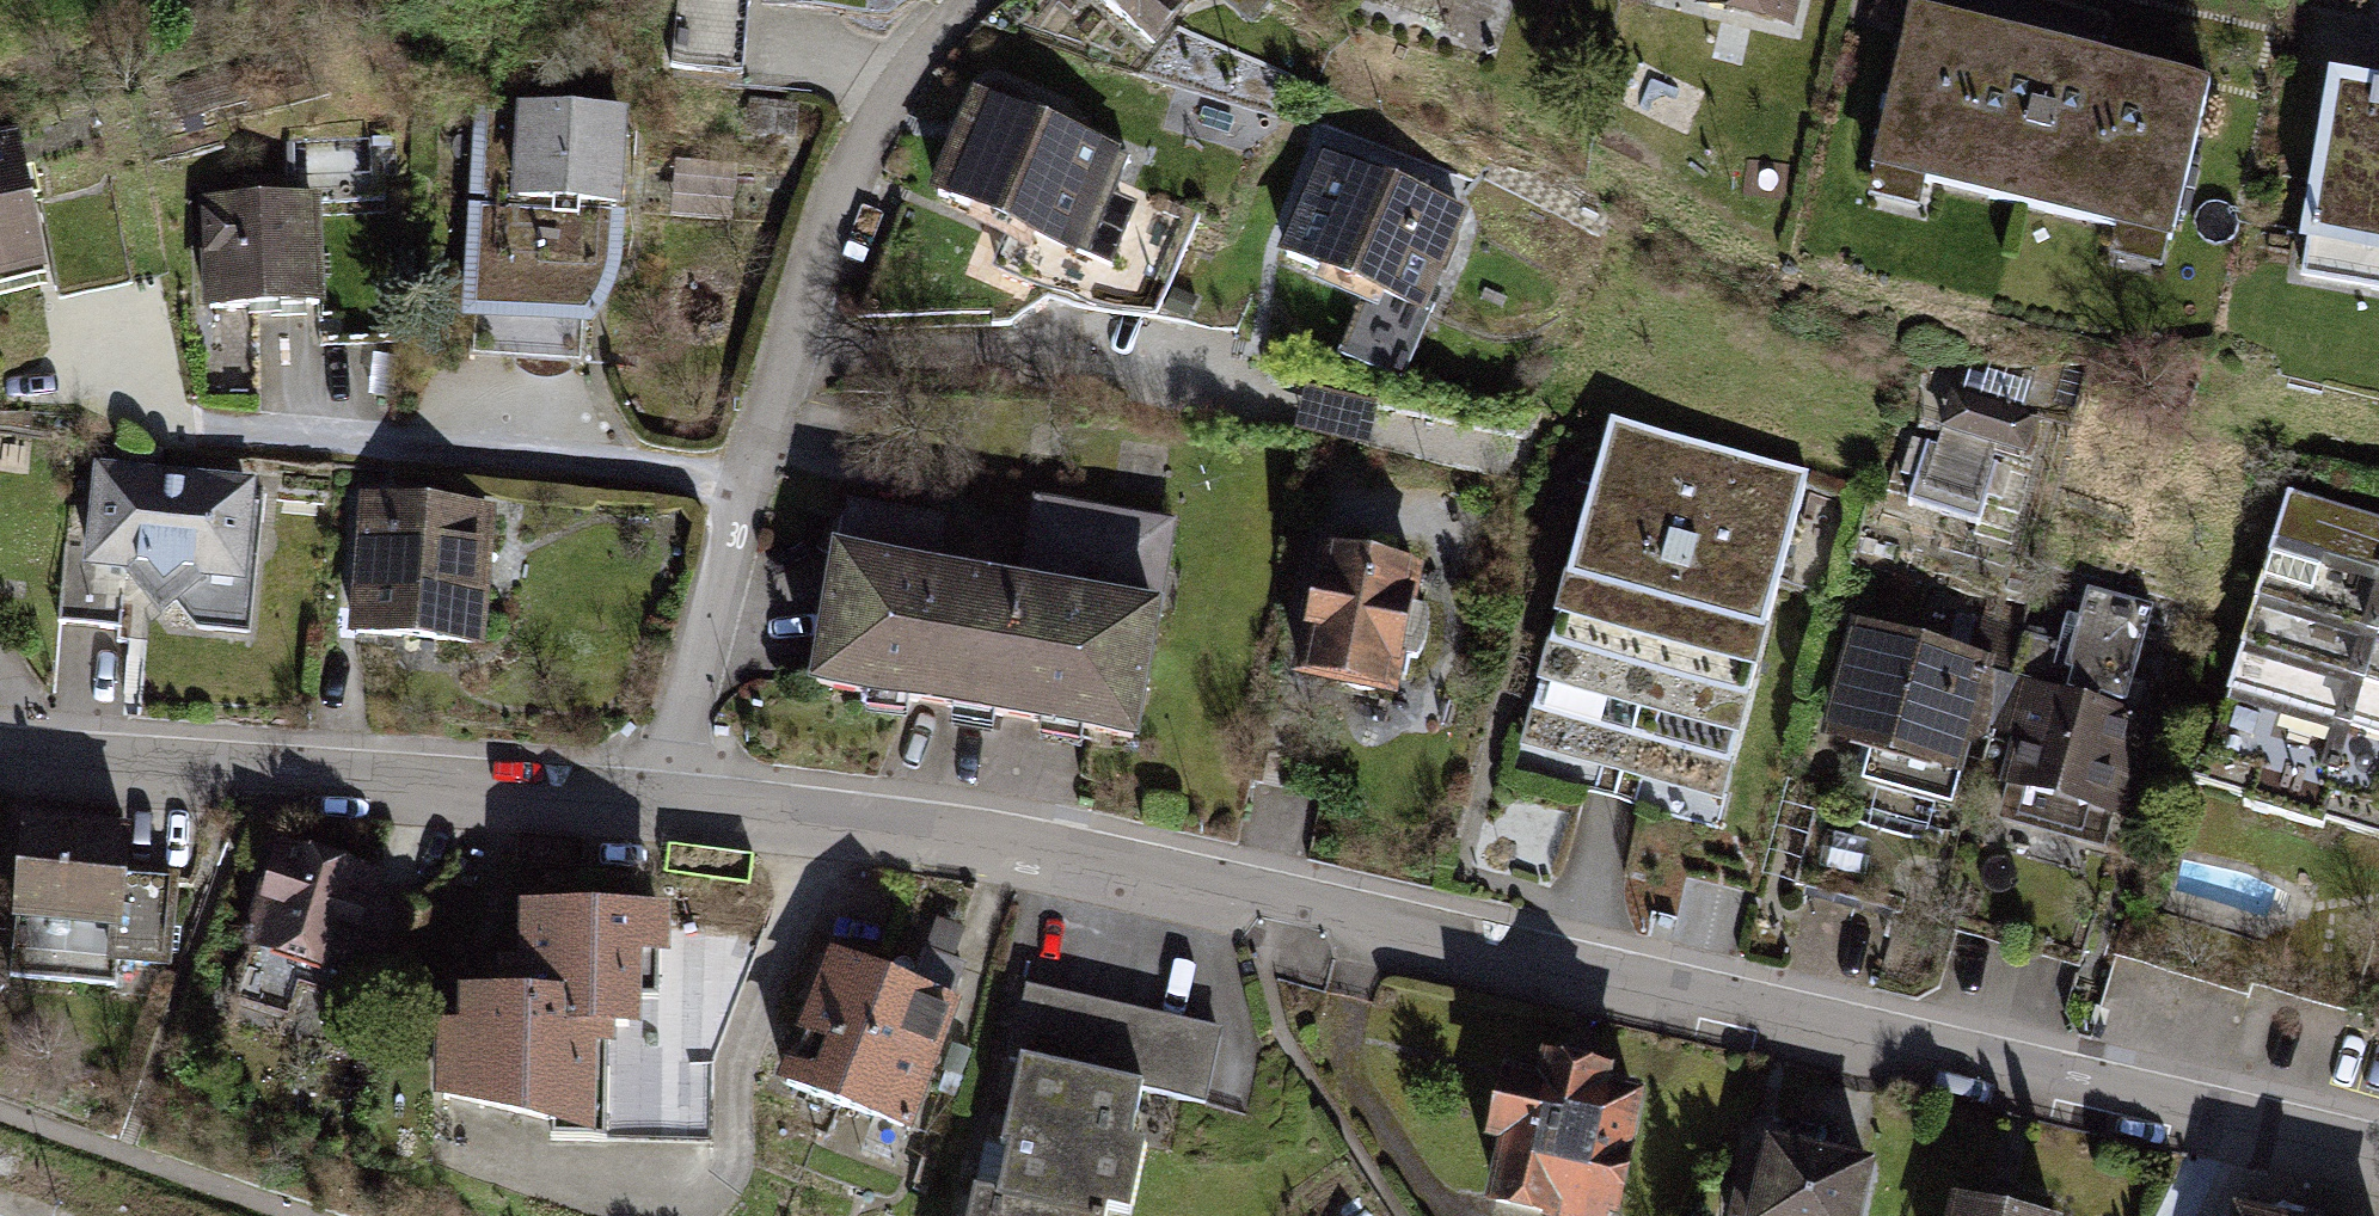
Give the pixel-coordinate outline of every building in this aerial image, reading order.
[(1153,53),(1193,4),(1209,0),(1078,0),(1153,53)] [(1254,27),(1270,0),(1220,0),(1254,27)] [(1697,7),(1792,30),(1799,0),(1699,0),(1697,7)] [(2210,70),(1906,4),(1865,193),(1918,205),(1924,179),(2118,221),(2112,248),(2168,260),(2210,70)] [(2332,72),(2295,281),(2378,295),(2378,80),(2332,72)] [(1131,152),(971,85),(927,190),(1107,266),(1135,201),(1114,192),(1131,152)] [(627,112),(476,107),(465,355),(588,364),(588,327),(612,301),(625,273),(627,112)] [(0,134),(0,287),(53,280),(19,130),(0,134)] [(1469,205),(1322,142),(1276,250),(1423,313),(1469,205)] [(742,165),(675,162),(671,219),(737,224),(742,165)] [(321,194),(197,198),(206,314),(331,304),(321,194)] [(2039,417),(1946,392),(1937,433),(2026,459),(2039,417)] [(1808,475),(1608,420),(1508,773),(1722,828),(1808,475)] [(259,479),(92,463),(86,550),(65,547),(59,624),(254,635),(259,479)] [(494,510),(361,495),(351,634),(488,648),(494,510)] [(2291,496),(2200,787),(2378,841),(2378,523),(2291,496)] [(949,516),(839,498),(806,689),(1141,744),(1176,519),(1036,498),(1019,582),(940,568),(949,516)] [(1421,568),(1315,547),(1290,680),(1399,702),(1406,660),(1417,662),(1425,645),(1429,629),(1428,611),(1414,609),(1421,568)] [(2183,603),(2041,564),(2028,611),(1995,729),(1992,739),(2011,744),(1991,822),(2105,852),(2113,822),(2127,827),(2183,603)] [(1918,639),(1850,621),(1818,744),(1867,756),(1860,784),(1956,807),(1968,754),(1988,743),(1992,728),(1995,729),(2028,611),(1987,602),(1981,618),(1927,602),(1918,639)] [(133,830),(23,817),(13,976),(133,993),(135,965),(168,970),(173,871),(130,868),(133,830)] [(387,870),(284,840),(231,1001),(326,1032),(349,961),(383,971),(401,907),(378,900),(387,870)] [(523,904),(525,962),(503,962),(503,993),(465,991),(466,1027),(443,1025),(443,1104),(605,1138),(604,1052),(618,1052),(617,1031),(646,1031),(647,958),(673,961),(675,910),(523,904)] [(889,974),(824,947),(792,1033),(805,1039),(794,1066),(782,1060),(772,1088),(836,1116),(889,974)] [(911,983),(889,974),(836,1116),(905,1142),(960,1003),(953,1001),(967,967),(920,951),(911,983)] [(1022,982),(1004,1056),(1017,1062),(989,1199),(968,1193),(963,1215),(1102,1215),(1103,1215),(1106,1215),(1133,1215),(1145,1145),(1128,1144),(1141,1089),(1206,1108),(1225,1028),(1022,982)] [(1540,1057),(1535,1080),(1498,1071),(1482,1148),(1494,1152),(1480,1211),(1500,1215),(1618,1215),(1642,1102),(1608,1095),(1612,1074),(1540,1057)] [(1769,1142),(1753,1215),(1863,1215),(1874,1164),(1769,1142)] [(1954,1198),(1950,1215),(2036,1215),(1954,1198)]
